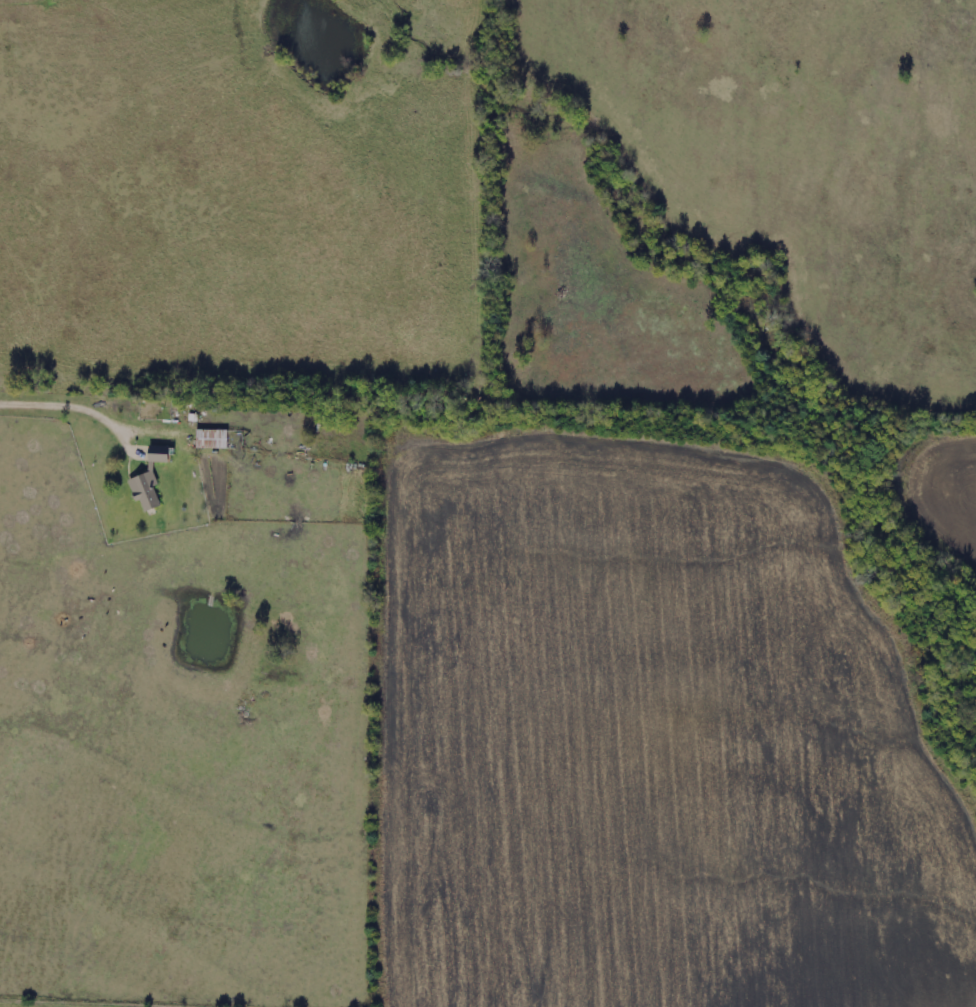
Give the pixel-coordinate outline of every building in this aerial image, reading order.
[(230,431),(199,431),(199,449),(230,450),(230,431)] [(131,481),(138,501),(143,502),(147,513),(163,508),(159,496),(161,472),(160,469),(170,465),(172,465),(173,454),(171,448),(152,447),(150,474),(131,481)]
